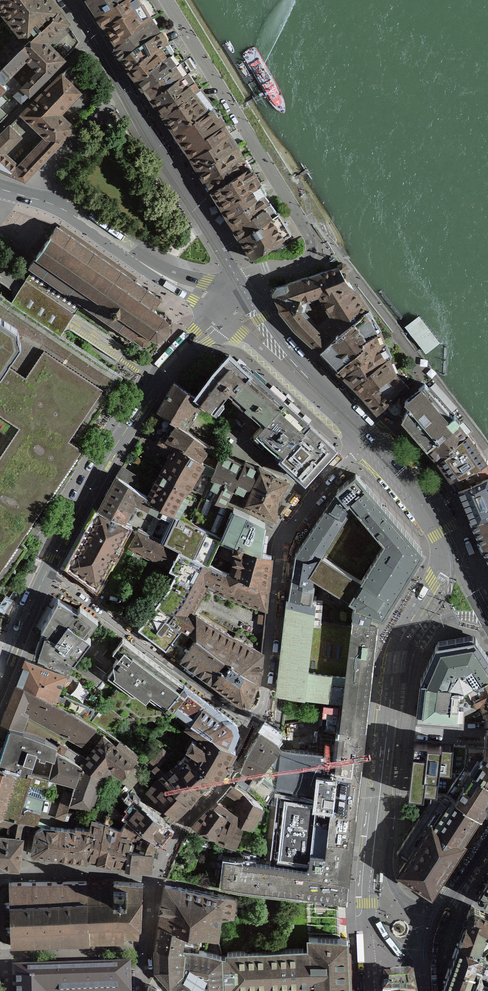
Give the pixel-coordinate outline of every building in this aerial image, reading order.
[(7,21),(30,0),(0,0),(0,12),(7,21)] [(25,45),(25,44),(58,13),(49,0),(30,0),(7,21),(19,36),(25,45)] [(123,0),(84,0),(95,16),(123,0)] [(95,16),(105,31),(116,49),(125,40),(124,38),(150,20),(156,16),(147,0),(123,0),(95,16)] [(58,13),(25,44),(26,45),(2,69),(1,68),(0,69),(0,84),(5,89),(21,104),(63,61),(49,47),(45,44),(67,25),(58,13)] [(150,20),(124,38),(125,40),(116,49),(113,52),(116,56),(120,61),(135,47),(135,48),(158,33),(154,26),(155,24),(152,20),(150,20)] [(155,49),(166,45),(159,32),(158,33),(135,48),(135,47),(120,61),(124,66),(128,72),(145,56),(145,57),(155,49)] [(19,36),(0,55),(0,69),(1,68),(2,69),(26,45),(25,44),(25,45),(19,36)] [(131,75),(136,82),(162,61),(178,51),(172,41),(166,45),(155,49),(145,57),(145,56),(128,72),(131,75)] [(169,70),(183,60),(178,51),(162,61),(136,82),(138,85),(143,91),(144,91),(170,70),(169,70)] [(186,73),(190,71),(183,60),(169,70),(170,70),(144,91),(145,93),(150,100),(162,91),(161,91),(186,73)] [(156,110),(192,83),(189,77),(186,73),(161,91),(162,91),(150,100),(149,100),(151,103),(156,110)] [(23,183),(33,172),(62,141),(73,129),(59,116),(79,94),(60,76),(20,116),(46,142),(20,170),(3,154),(7,150),(8,150),(19,139),(16,135),(21,129),(14,122),(0,136),(0,172),(23,183)] [(201,89),(196,80),(192,83),(156,110),(157,112),(162,118),(193,93),(193,94),(199,90),(201,89)] [(190,123),(210,108),(212,107),(199,90),(193,94),(193,93),(162,118),(167,126),(174,136),(191,124),(190,123)] [(190,160),(229,135),(223,125),(221,125),(210,108),(190,123),(191,124),(174,136),(181,146),(190,160)] [(233,150),(236,148),(236,147),(238,146),(230,135),(229,135),(190,160),(193,165),(197,171),(197,172),(233,149),(233,150)] [(204,183),(242,158),(236,148),(233,150),(233,149),(197,172),(200,176),(204,183)] [(210,192),(248,168),(242,158),(204,183),(207,187),(210,192)] [(221,211),(258,185),(259,185),(249,167),(248,168),(210,192),(215,200),(221,211)] [(180,201),(169,184),(166,186),(177,203),(180,201)] [(227,220),(261,196),(264,194),(258,185),(221,211),(223,214),(227,220)] [(233,230),(268,205),(261,196),(227,220),(229,224),(233,230)] [(258,227),(276,214),(269,204),(268,205),(233,230),(236,234),(237,236),(239,239),(258,227)] [(290,235),(277,214),(276,214),(258,227),(239,239),(244,248),(250,258),(251,260),(267,250),(279,242),(290,235)] [(148,288),(147,289),(136,282),(137,280),(135,279),(134,280),(100,256),(57,226),(29,267),(32,270),(25,280),(75,313),(81,304),(106,321),(105,322),(107,323),(108,322),(119,330),(118,331),(119,332),(120,331),(131,338),(130,339),(133,341),(133,340),(137,343),(138,344),(138,343),(142,346),(142,347),(142,348),(143,346),(146,346),(147,347),(148,346),(147,345),(148,344),(149,342),(150,343),(150,342),(149,341),(149,339),(151,336),(156,338),(156,341),(158,341),(158,338),(164,336),(166,339),(167,338),(165,335),(169,330),(172,331),(172,330),(169,329),(169,323),(172,322),(171,320),(168,321),(165,316),(166,314),(165,313),(163,315),(154,309),(160,301),(162,302),(163,300),(161,299),(162,297),(160,296),(159,298),(148,290),(150,289),(148,288)] [(274,255),(283,249),(280,244),(279,242),(267,250),(270,254),(274,255)] [(281,309),(280,309),(295,327),(307,339),(320,350),(321,351),(338,332),(368,307),(355,287),(353,289),(344,274),(347,269),(341,266),(337,267),(335,267),(334,268),(324,271),(323,271),(274,288),(271,289),(281,309)] [(27,547),(22,543),(87,446),(84,444),(79,441),(123,376),(61,334),(69,322),(75,313),(25,280),(21,288),(11,301),(0,293),(0,427),(9,433),(0,447),(0,587),(27,547)] [(368,307),(338,332),(321,351),(326,356),(337,368),(362,345),(360,341),(377,330),(378,331),(380,330),(381,329),(368,307)] [(382,343),(378,331),(377,330),(360,341),(362,345),(337,368),(342,373),(344,375),(360,359),(382,343)] [(346,378),(352,384),(368,370),(369,371),(388,357),(382,343),(360,359),(344,375),(346,378)] [(223,361),(214,371),(195,397),(198,399),(200,401),(211,409),(214,411),(228,392),(231,395),(233,393),(232,392),(245,378),(248,374),(250,372),(237,361),(229,354),(224,359),(223,361)] [(394,372),(388,357),(369,371),(368,370),(352,384),(356,388),(363,395),(377,385),(376,383),(394,372)] [(231,395),(232,395),(234,393),(246,404),(244,406),(255,416),(257,413),(266,422),(280,406),(281,404),(284,401),(272,390),(267,386),(263,382),(251,371),(250,372),(248,374),(245,378),(232,392),(233,393),(231,395)] [(409,388),(395,373),(394,372),(376,383),(377,385),(363,395),(368,401),(377,412),(378,413),(379,412),(395,394),(400,398),(402,397),(409,388)] [(198,399),(195,397),(174,383),(167,394),(158,410),(175,421),(179,424),(179,425),(181,426),(198,399)] [(424,383),(405,400),(409,405),(402,419),(408,426),(427,447),(438,437),(439,438),(458,421),(460,419),(455,413),(452,415),(424,383)] [(265,445),(279,457),(281,455),(284,452),(304,429),(309,424),(303,419),(303,418),(298,413),(297,413),(292,409),(288,405),(288,404),(285,401),(285,402),(284,401),(281,404),(280,406),(266,422),(259,429),(256,432),(250,438),(262,449),(265,445)] [(164,439),(175,421),(158,410),(150,422),(147,427),(161,437),(161,438),(164,439)] [(454,443),(467,433),(472,428),(463,418),(460,419),(458,421),(439,438),(438,437),(427,447),(426,447),(431,451),(438,460),(439,459),(451,450),(448,446),(453,442),(454,443)] [(217,462),(203,455),(204,454),(209,446),(181,426),(179,425),(179,424),(175,421),(164,439),(166,440),(176,445),(177,444),(203,462),(215,468),(217,462)] [(309,423),(309,424),(304,429),(284,452),(281,455),(279,457),(279,458),(288,466),(286,468),(295,476),(296,474),(304,480),(334,446),(317,431),(309,423)] [(452,478),(487,460),(468,432),(467,433),(454,443),(453,442),(448,446),(451,450),(439,459),(439,460),(444,468),(452,478)] [(164,443),(174,449),(166,462),(160,471),(188,489),(199,469),(203,462),(177,444),(176,445),(166,440),(164,439),(161,438),(161,437),(158,441),(163,444),(164,443)] [(217,462),(215,468),(203,462),(199,469),(212,475),(202,495),(203,495),(225,505),(233,489),(246,495),(249,486),(259,468),(245,461),(244,464),(233,458),(221,453),(217,462)] [(487,460),(452,478),(451,478),(453,481),(458,489),(479,478),(487,474),(487,462),(487,460)] [(116,476),(132,487),(138,479),(137,476),(122,467),(116,476)] [(275,518),(277,500),(278,498),(287,481),(260,467),(259,468),(249,486),(246,495),(244,499),(245,504),(248,507),(248,508),(252,509),(273,517),(275,518)] [(163,508),(174,514),(188,489),(160,471),(153,486),(147,497),(148,497),(146,499),(151,502),(163,508)] [(305,540),(296,553),(291,582),(289,598),(311,601),(314,582),(312,581),(313,576),(316,576),(356,601),(352,613),(353,613),(377,620),(379,616),(379,613),(382,614),(400,586),(422,551),(367,487),(356,474),(342,486),(337,489),(338,490),(325,510),(305,540)] [(479,478),(458,489),(463,501),(471,520),(472,521),(487,514),(487,474),(479,478)] [(134,502),(140,492),(132,487),(116,476),(106,495),(98,510),(124,522),(134,502)] [(146,499),(148,497),(147,497),(140,492),(134,502),(148,509),(160,516),(163,508),(151,502),(146,499)] [(225,505),(203,495),(191,522),(222,537),(260,553),(262,540),(265,524),(225,505)] [(260,553),(222,537),(191,522),(174,514),(163,508),(160,516),(151,535),(158,539),(179,549),(209,563),(219,541),(234,547),(232,551),(239,554),(231,573),(268,588),(269,573),(271,557),(260,553)] [(83,541),(77,552),(76,552),(69,566),(96,586),(112,558),(114,559),(119,550),(116,549),(129,525),(124,522),(98,510),(91,523),(92,523),(87,534),(86,534),(85,534),(84,535),(83,535),(82,537),(82,538),(82,539),(82,541),(83,541)] [(472,521),(479,536),(482,542),(487,555),(487,514),(472,521)] [(135,551),(149,558),(158,539),(151,535),(138,529),(128,547),(135,551)] [(179,549),(158,539),(149,558),(158,562),(170,568),(179,549)] [(268,588),(231,573),(209,563),(179,549),(170,568),(169,569),(176,572),(168,588),(146,617),(139,626),(138,627),(166,648),(181,626),(196,636),(225,657),(232,663),(258,682),(259,680),(262,653),(197,615),(196,617),(194,615),(191,614),(206,585),(210,587),(216,589),(215,590),(266,609),(268,588)] [(80,606),(78,609),(58,598),(45,621),(41,629),(43,630),(35,652),(68,665),(70,666),(75,659),(91,638),(86,635),(98,619),(80,606)] [(377,621),(377,620),(353,613),(352,625),(311,620),(314,601),(311,601),(289,598),(287,616),(279,684),(278,692),(343,699),(342,709),(340,727),(337,754),(362,759),(365,728),(372,671),(377,621)] [(176,655),(181,659),(196,636),(181,626),(166,648),(176,655)] [(438,644),(436,644),(426,666),(420,679),(421,679),(421,680),(466,685),(468,684),(487,675),(487,656),(475,637),(474,637),(473,634),(438,640),(438,644)] [(212,682),(222,669),(218,666),(225,657),(196,636),(181,659),(199,673),(212,682)] [(160,725),(161,726),(174,709),(168,704),(184,684),(140,651),(123,638),(112,652),(118,656),(113,663),(114,669),(109,675),(93,664),(82,665),(75,659),(70,666),(110,697),(91,722),(97,725),(111,735),(112,733),(115,733),(115,729),(124,717),(124,713),(130,712),(139,719),(152,717),(160,724),(160,725)] [(93,708),(65,695),(57,693),(64,675),(25,659),(20,673),(16,683),(32,690),(75,711),(88,719),(93,708)] [(225,671),(222,669),(212,682),(222,690),(243,705),(249,703),(258,682),(232,663),(225,671)] [(468,684),(476,700),(476,711),(487,705),(487,675),(468,684)] [(472,713),(476,711),(476,700),(468,684),(466,685),(421,680),(418,704),(418,706),(417,706),(416,717),(436,718),(471,721),(472,713)] [(74,760),(78,753),(59,742),(24,722),(27,714),(82,744),(96,726),(97,725),(91,722),(88,719),(75,711),(32,690),(16,683),(6,709),(1,723),(9,725),(17,728),(21,729),(56,744),(55,749),(56,749),(74,760)] [(236,727),(235,723),(204,699),(184,684),(168,704),(174,709),(183,716),(206,732),(206,733),(231,748),(232,747),(238,731),(236,727)] [(487,722),(486,734),(485,742),(487,742),(487,705),(476,711),(472,713),(471,721),(487,722)] [(194,752),(189,759),(216,776),(215,777),(218,779),(224,770),(235,749),(232,747),(231,748),(206,733),(206,732),(183,716),(179,721),(203,737),(199,743),(192,739),(187,748),(194,752)] [(56,749),(55,749),(56,744),(21,729),(17,728),(9,725),(2,749),(0,754),(0,764),(3,765),(18,769),(32,773),(48,777),(56,749)] [(245,790),(265,803),(277,788),(290,789),(328,793),(328,799),(332,799),(357,802),(362,759),(337,754),(325,753),(293,749),(280,747),(280,745),(260,732),(252,744),(246,754),(246,756),(241,770),(255,776),(245,790)] [(100,777),(108,766),(122,776),(128,768),(138,756),(137,755),(116,739),(113,743),(103,736),(86,758),(78,753),(74,760),(81,765),(100,777)] [(420,794),(430,795),(431,791),(438,792),(446,793),(460,772),(452,771),(453,744),(415,742),(410,794),(420,794)] [(485,742),(485,747),(466,745),(464,766),(487,781),(487,742),(485,742)] [(460,772),(464,766),(466,745),(459,745),(453,744),(452,771),(460,772)] [(81,765),(74,760),(56,749),(48,777),(49,777),(50,778),(50,777),(62,780),(75,784),(81,765)] [(162,749),(146,764),(153,769),(158,765),(168,756),(168,757),(169,756),(162,749)] [(215,777),(216,776),(189,759),(189,760),(180,771),(198,792),(201,788),(204,786),(215,777)] [(48,777),(32,773),(18,769),(3,765),(0,764),(0,816),(3,816),(12,818),(18,820),(26,821),(37,823),(38,822),(39,818),(40,812),(43,799),(46,789),(49,777),(48,777)] [(72,794),(69,803),(89,806),(94,794),(100,777),(81,765),(75,784),(72,794)] [(176,765),(166,773),(158,765),(153,769),(160,776),(190,803),(192,800),(198,792),(180,771),(176,765)] [(446,793),(481,816),(487,806),(487,781),(464,766),(460,772),(446,793)] [(190,803),(160,776),(146,792),(175,818),(177,816),(180,813),(190,803)] [(226,791),(239,799),(231,816),(212,806),(204,814),(194,824),(193,825),(193,826),(194,827),(195,827),(236,843),(243,822),(251,826),(263,806),(231,785),(226,791)] [(407,859),(399,871),(431,892),(449,865),(481,816),(446,793),(438,792),(431,791),(430,795),(430,802),(397,852),(407,859)] [(68,810),(67,810),(69,803),(72,794),(64,792),(57,816),(64,818),(63,820),(64,820),(68,810)] [(357,802),(332,799),(330,815),(289,811),(270,809),(264,863),(349,872),(351,852),(354,830),(357,802)] [(125,817),(126,817),(157,840),(162,834),(167,827),(169,825),(139,801),(125,817)] [(26,821),(18,820),(12,818),(3,816),(0,816),(0,824),(10,826),(8,837),(0,837),(0,867),(10,868),(19,868),(21,853),(22,850),(23,838),(26,821)] [(155,845),(157,840),(126,817),(125,817),(124,816),(122,820),(125,822),(120,830),(118,837),(131,839),(135,840),(140,842),(154,847),(155,845)] [(39,818),(38,822),(44,826),(50,827),(50,824),(39,818)] [(92,820),(90,829),(89,830),(93,830),(85,860),(90,860),(97,861),(104,824),(105,824),(92,820)] [(111,865),(112,864),(118,837),(120,830),(104,824),(97,861),(103,863),(111,865)] [(36,831),(32,852),(34,854),(43,855),(60,857),(63,828),(50,827),(44,826),(36,831)] [(93,830),(89,830),(90,829),(75,827),(75,829),(63,828),(60,857),(71,858),(85,860),(93,830)] [(131,839),(118,837),(112,864),(116,865),(126,867),(128,849),(131,839)] [(153,851),(154,847),(140,842),(139,847),(133,846),(135,840),(131,839),(128,849),(152,853),(153,851)] [(128,849),(126,867),(148,870),(150,870),(150,869),(150,866),(152,853),(128,849)] [(226,883),(346,896),(347,889),(349,872),(264,863),(225,858),(222,883),(226,883)] [(479,894),(487,899),(487,879),(482,889),(479,893),(479,894)] [(138,939),(139,928),(142,926),(143,897),(142,896),(143,883),(112,881),(10,882),(9,883),(9,884),(9,888),(9,902),(3,902),(3,905),(9,905),(10,916),(10,927),(4,927),(4,930),(10,930),(11,945),(123,942),(124,937),(138,939)] [(199,949),(200,941),(187,940),(189,931),(219,935),(222,916),(236,918),(236,916),(234,916),(235,913),(236,905),(244,906),(246,899),(215,893),(206,891),(165,885),(160,917),(155,947),(182,951),(182,950),(199,949)] [(481,910),(471,905),(465,925),(464,928),(460,940),(487,954),(487,914),(481,910)] [(349,973),(348,937),(307,935),(307,946),(263,948),(225,950),(226,954),(223,954),(223,952),(220,952),(204,949),(199,949),(182,950),(182,951),(155,947),(156,964),(156,970),(169,983),(177,990),(349,990),(349,973)] [(484,976),(487,966),(487,954),(460,940),(459,941),(449,970),(444,985),(460,990),(479,990),(484,976)] [(113,969),(111,970),(30,972),(14,973),(15,990),(129,990),(129,969),(116,970),(113,969)] [(484,976),(479,990),(487,990),(487,978),(484,976)] [(412,979),(411,979),(411,978),(410,977),(404,977),(402,979),(401,979),(396,980),(394,980),(394,979),(392,979),(391,978),(385,978),(383,980),(382,990),(414,990),(412,979)]
